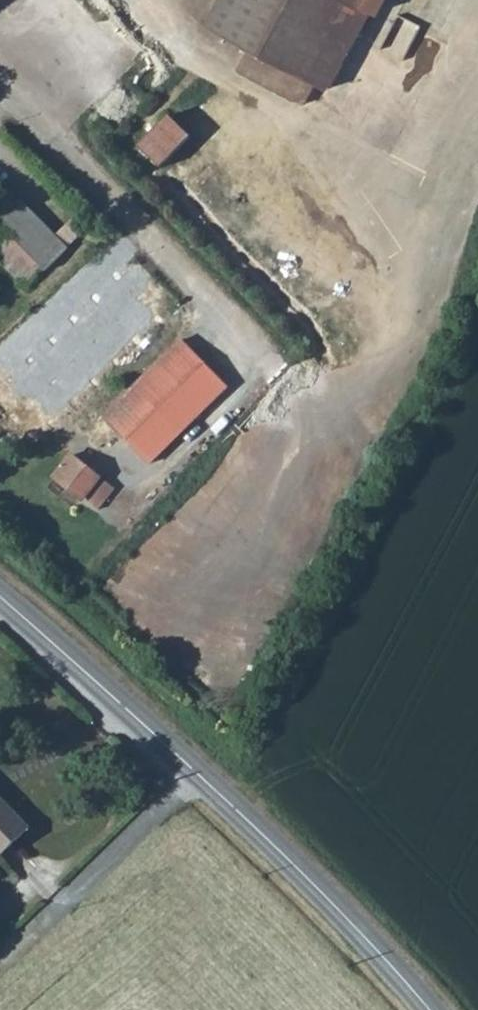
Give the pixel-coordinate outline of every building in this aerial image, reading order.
[(204,23),(249,48),(238,70),(303,105),(315,82),(359,0),(217,0),(204,23)] [(328,90),(371,10),(377,14),(384,0),(359,0),(315,82),(328,90)] [(404,4),(398,18),(421,29),(427,15),(404,4)] [(431,61),(437,37),(420,33),(414,57),(431,61)] [(155,127),(139,111),(124,126),(140,142),(155,127)] [(169,116),(138,147),(161,169),(191,137),(169,116)] [(45,271),(68,249),(56,236),(20,199),(0,219),(0,225),(45,271)] [(77,215),(56,236),(68,249),(90,227),(77,215)] [(182,339),(104,417),(150,464),(229,386),(182,339)] [(56,476),(99,510),(109,497),(94,485),(100,477),(73,455),(56,476)] [(29,827),(0,796),(0,855),(29,827)]
